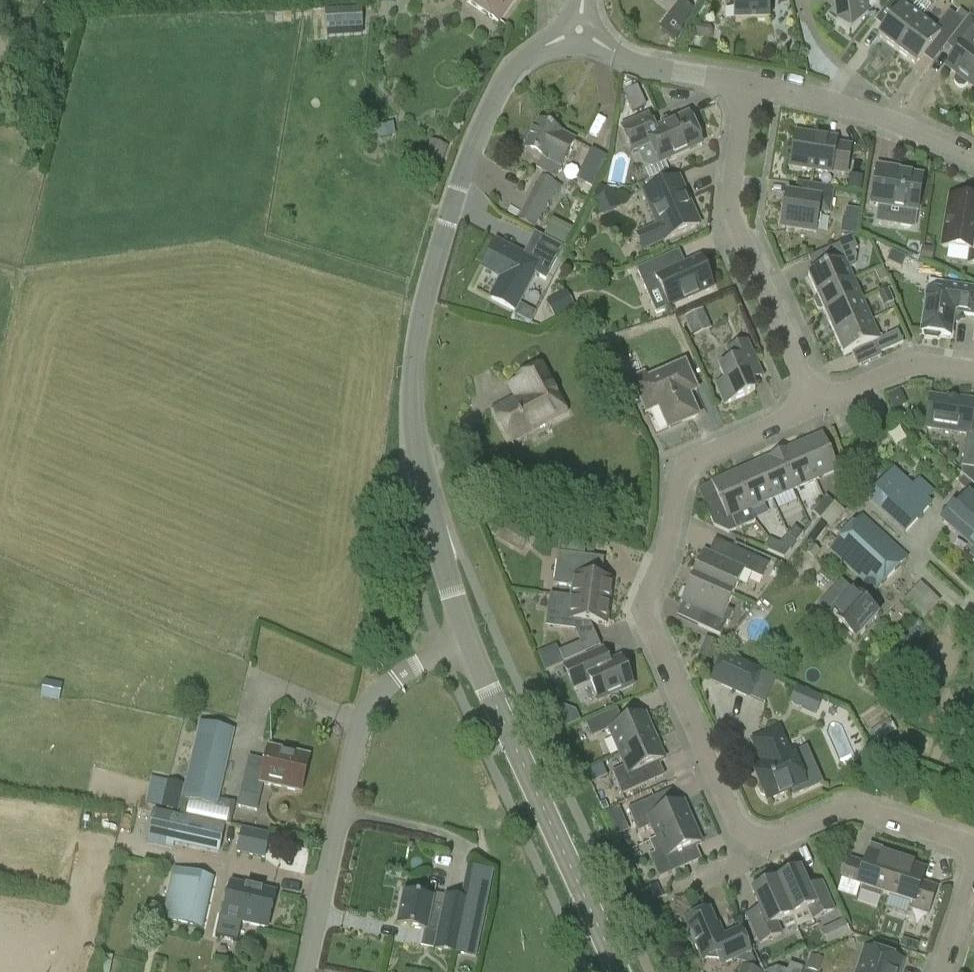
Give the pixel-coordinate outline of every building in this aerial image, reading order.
[(499,22),(514,0),(468,0),(499,22)] [(769,23),(768,0),(734,0),(734,24),(769,23)] [(867,0),(831,0),(833,12),(828,18),(852,37),(869,15),(867,0)] [(910,12),(919,0),(891,0),(874,22),(884,29),(878,37),(898,52),(922,21),(910,12)] [(362,8),(325,10),(326,30),(363,28),(362,8)] [(917,66),(924,57),(932,64),(946,46),(964,23),(949,11),(935,30),(922,21),(898,52),(917,66)] [(670,14),(659,29),(676,42),(684,25),(670,14)] [(969,84),(973,88),(973,18),(970,15),(964,23),(946,46),(958,55),(948,68),(955,74),(953,81),(955,85),(958,87),(963,88),(969,84)] [(638,85),(624,92),(639,122),(649,118),(654,115),(638,85)] [(660,165),(703,146),(690,117),(655,132),(649,118),(639,122),(623,129),(634,152),(651,144),(660,165)] [(525,150),(542,159),(536,169),(555,179),(574,142),(539,123),(525,150)] [(847,174),(851,148),(836,145),(836,143),(814,139),(814,137),(796,134),(791,168),(832,174),(832,172),(847,174)] [(420,166),(438,173),(448,147),(430,140),(420,166)] [(917,213),(923,178),(895,174),(896,170),(879,167),(873,206),(902,210),(900,223),(902,226),(910,227),(913,225),(915,212),(917,213)] [(552,206),(562,187),(541,176),(518,219),(534,228),(547,203),(552,206)] [(645,194),(658,224),(635,234),(643,252),(700,226),(679,179),(645,194)] [(830,215),(834,190),(798,184),(796,198),(787,196),(782,228),(816,233),(819,213),(830,215)] [(973,252),(973,201),(950,198),(942,247),(973,252)] [(845,232),(856,232),(856,209),(846,208),(845,232)] [(553,217),(545,234),(566,243),(574,226),(553,217)] [(546,280),(557,258),(535,247),(529,259),(523,257),(495,242),(482,267),(502,277),(491,299),(514,310),(533,274),(546,280)] [(645,286),(658,280),(670,308),(714,289),(701,260),(673,272),(667,258),(637,270),(645,286)] [(809,276),(818,296),(855,280),(846,260),(809,276)] [(820,310),(823,308),(827,316),(863,300),(855,280),(818,296),(815,298),(814,300),(817,309),(820,310)] [(941,336),(951,337),(954,320),(961,315),(973,317),(973,290),(944,286),(943,294),(927,292),(921,333),(923,333),(925,338),(938,340),(941,336)] [(568,291),(549,301),(556,314),(575,304),(568,291)] [(872,320),(863,300),(827,316),(835,336),(872,320)] [(687,314),(693,334),(711,328),(705,308),(687,314)] [(881,339),(872,320),(835,336),(844,356),(875,343),(880,354),(904,344),(899,331),(881,339)] [(752,382),(763,377),(747,342),(728,351),(734,363),(720,369),(726,382),(717,386),(726,405),(756,392),(752,382)] [(684,423),(699,416),(685,383),(693,380),(686,363),(649,379),(646,373),(632,379),(647,413),(660,407),(667,424),(682,417),(684,423)] [(566,411),(549,380),(541,365),(506,384),(514,399),(494,410),(512,442),(565,413),(566,411)] [(973,413),(973,402),(960,400),(960,402),(931,397),(926,427),(971,434),(973,413)] [(659,409),(648,414),(656,431),(667,426),(659,409)] [(823,434),(801,444),(817,481),(839,471),(823,434)] [(961,474),(973,485),(973,439),(967,438),(962,467),(961,474)] [(795,490),(817,481),(801,444),(779,454),(795,490)] [(773,500),(795,490),(779,454),(757,463),(773,500)] [(751,510),(773,500),(757,463),(735,473),(751,510)] [(893,469),(867,498),(904,533),(931,504),(924,498),(927,495),(931,491),(918,479),(914,483),(911,486),(893,469)] [(756,522),(751,510),(735,473),(712,483),(718,496),(704,502),(715,526),(730,533),(756,522)] [(835,503),(827,496),(813,512),(821,519),(835,503)] [(943,519),(960,534),(973,546),(973,502),(968,497),(958,509),(954,506),(943,519)] [(863,602),(874,591),(907,558),(864,518),(830,551),(865,583),(854,594),(841,582),(818,607),(855,642),(879,617),(863,602)] [(531,536),(505,521),(495,538),(521,553),(531,536)] [(788,536),(796,542),(803,533),(794,527),(788,536)] [(769,540),(764,549),(784,558),(790,550),(769,540)] [(705,551),(693,577),(734,595),(745,571),(763,579),(770,564),(733,547),(727,561),(705,551)] [(573,598),(610,603),(613,581),(585,577),(587,556),(559,553),(554,585),(574,587),(573,598)] [(732,612),(728,610),(734,595),(693,577),(682,602),(705,612),(699,625),(722,636),(732,612)] [(926,616),(942,601),(923,581),(907,597),(926,616)] [(607,625),(610,603),(573,598),(550,595),(546,627),(578,631),(580,621),(607,625)] [(585,654),(580,642),(559,652),(556,644),(537,652),(545,671),(585,654)] [(622,658),(610,663),(604,649),(565,666),(575,688),(591,681),(600,701),(634,686),(622,658)] [(710,681),(749,698),(761,669),(722,652),(710,681)] [(44,681),(41,698),(58,702),(62,685),(44,681)] [(796,686),(791,704),(821,713),(826,695),(796,686)] [(612,711),(586,722),(593,737),(610,730),(620,752),(656,736),(646,713),(618,726),(612,711)] [(183,798),(179,815),(231,826),(235,804),(219,800),(235,731),(199,723),(185,785),(182,798),(183,798)] [(754,769),(768,801),(793,790),(796,796),(822,784),(807,751),(795,757),(793,752),(791,753),(780,729),(753,740),(764,765),(754,769)] [(626,766),(613,771),(623,794),(649,783),(642,769),(666,758),(656,736),(620,752),(626,766)] [(257,812),(263,783),(300,792),(308,757),(269,748),(266,761),(248,757),(237,808),(257,812)] [(177,812),(183,784),(168,781),(167,781),(166,782),(161,805),(161,808),(177,812)] [(652,826),(657,838),(694,822),(685,801),(661,812),(655,797),(629,808),(639,832),(652,826)] [(225,826),(153,812),(146,844),(173,850),(174,845),(219,855),(225,826)] [(657,838),(649,841),(654,853),(650,855),(660,878),(685,867),(679,852),(700,843),(703,842),(694,822),(657,838)] [(236,853),(265,860),(270,835),(242,829),(236,853)] [(883,894),(887,895),(898,861),(884,856),(886,850),(869,845),(867,851),(869,851),(865,863),(852,859),(843,885),(858,890),(859,886),(861,887),(860,892),(881,899),(883,894)] [(926,870),(898,861),(887,895),(914,904),(913,908),(929,913),(937,888),(922,883),(926,870)] [(174,868),(165,908),(163,919),(202,928),(214,877),(174,868)] [(436,950),(471,957),(477,924),(483,925),(493,873),(470,868),(463,900),(446,896),(436,950)] [(782,878),(777,880),(792,916),(808,909),(813,920),(835,910),(824,886),(822,882),(809,888),(801,870),(796,872),(791,870),(784,874),(782,878)] [(761,909),(748,915),(750,919),(760,943),(782,934),(777,923),(792,916),(777,880),(753,891),(761,909)] [(238,944),(243,923),(268,928),(275,893),(232,885),(225,916),(218,915),(213,938),(238,944)] [(433,900),(404,894),(398,926),(427,932),(433,900)] [(722,965),(736,959),(737,961),(752,965),(755,963),(751,952),(741,928),(722,936),(711,910),(685,921),(703,961),(717,955),(722,965)] [(903,961),(865,948),(858,971),(899,971),(903,961)] [(821,957),(811,954),(807,971),(817,971),(821,957)]
